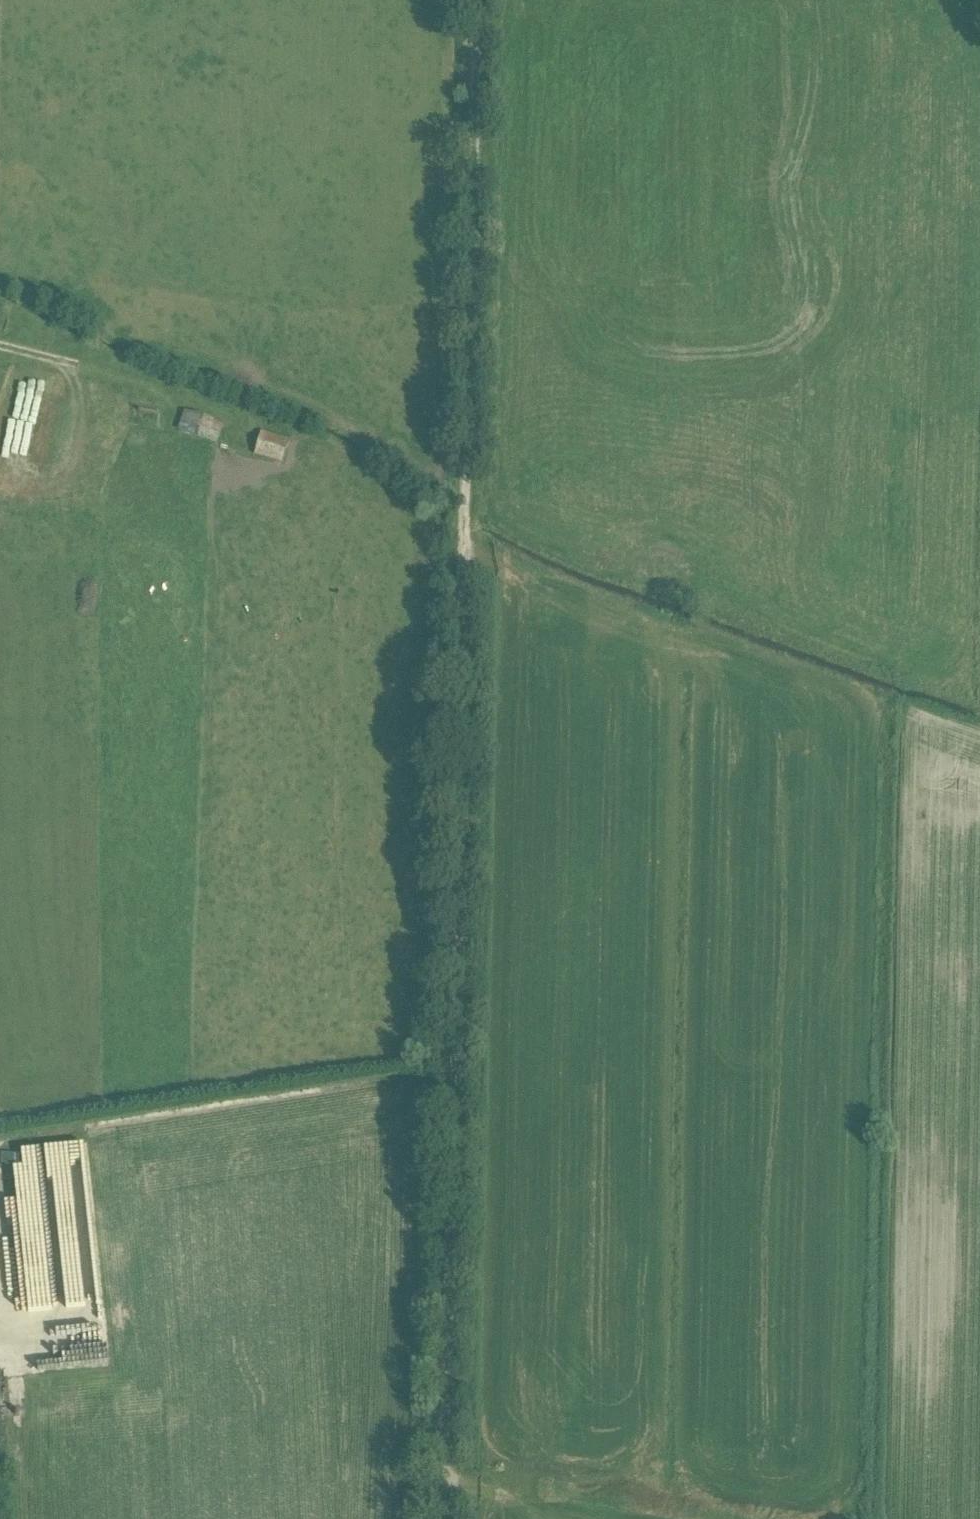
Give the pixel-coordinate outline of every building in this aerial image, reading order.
[(185,447),(210,450),(214,427),(188,424),(185,447)] [(261,431),(254,456),(282,465),(290,440),(261,431)]
